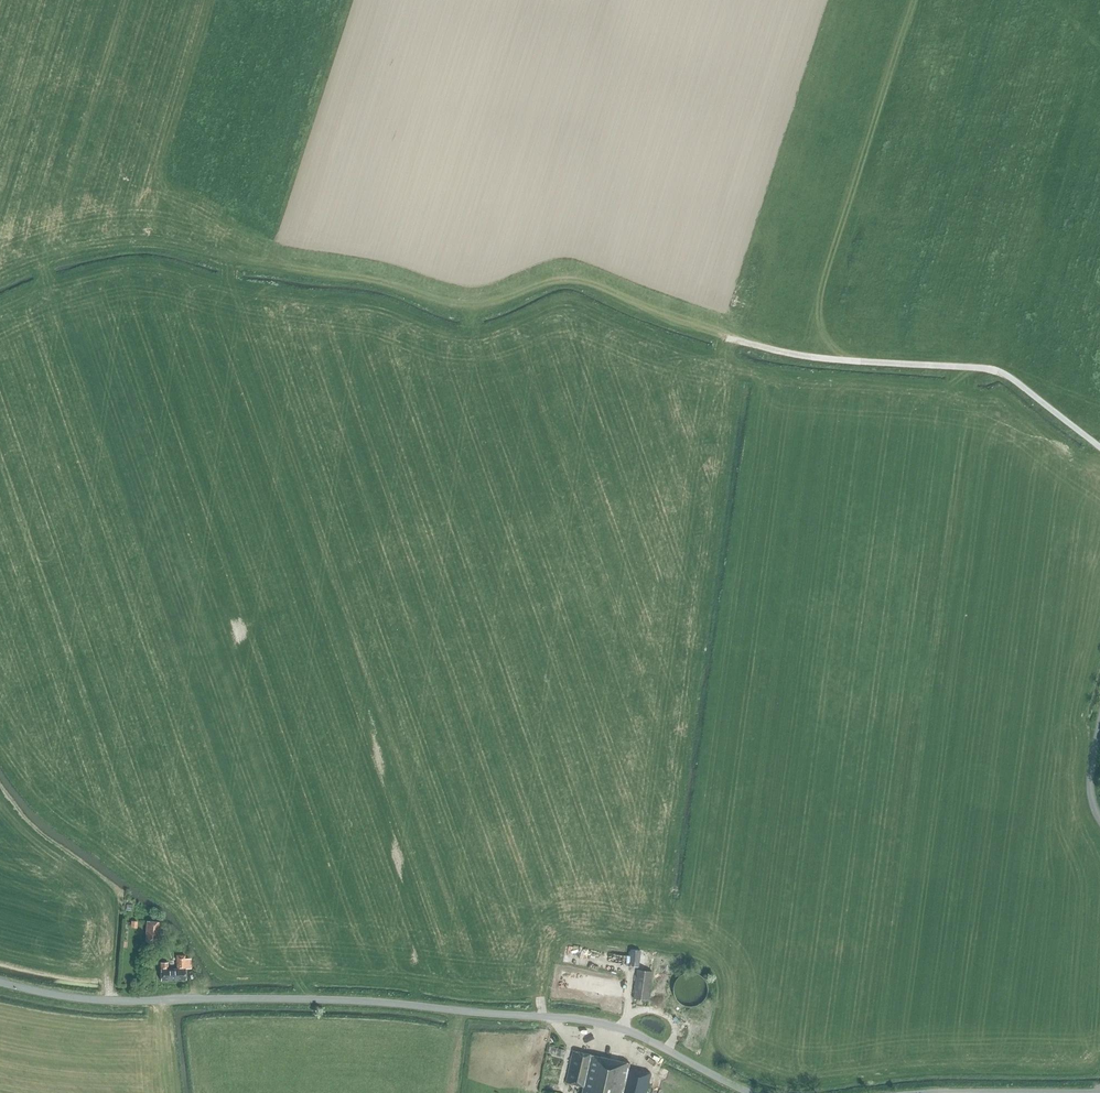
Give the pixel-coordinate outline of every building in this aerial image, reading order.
[(146,921),(144,940),(158,942),(159,922),(146,921)] [(177,969),(168,969),(168,962),(160,962),(161,980),(185,979),(185,955),(177,956),(177,969)] [(637,969),(633,998),(648,1000),(652,971),(637,969)] [(680,1003),(685,1006),(691,1006),(696,1005),(701,1002),(705,998),(707,992),(707,987),(705,981),(701,976),(695,972),(689,972),(683,973),(678,977),(674,982),(672,987),(673,993),(675,999),(680,1003)] [(556,1053),(565,1055),(566,1050),(558,1047),(556,1053)] [(582,1092),(646,1092),(650,1073),(628,1068),(629,1063),(573,1051),(565,1083),(583,1087),(582,1092)]
